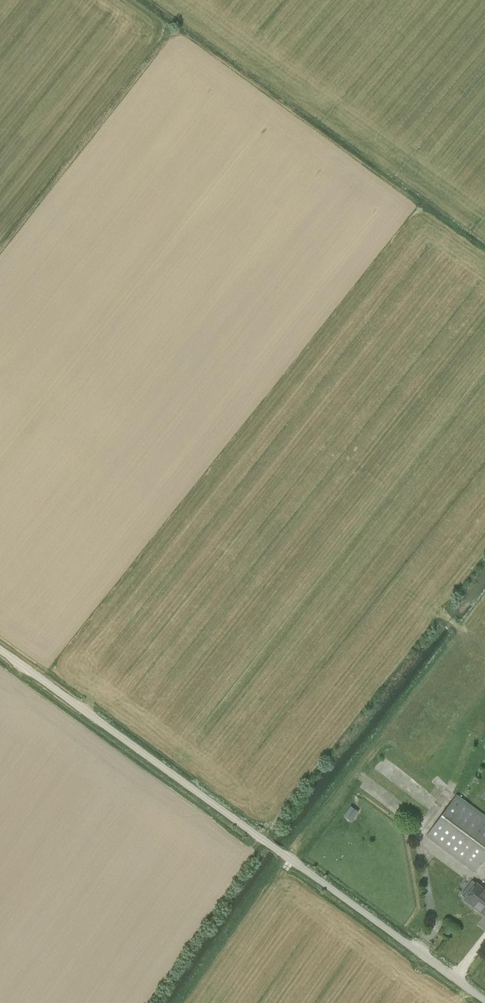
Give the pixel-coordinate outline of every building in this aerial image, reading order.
[(426,836),(475,872),(484,858),(484,815),(457,794),(426,836)] [(350,805),(343,814),(351,820),(358,810),(350,805)] [(464,899),(484,915),(484,890),(476,883),(464,899)]
